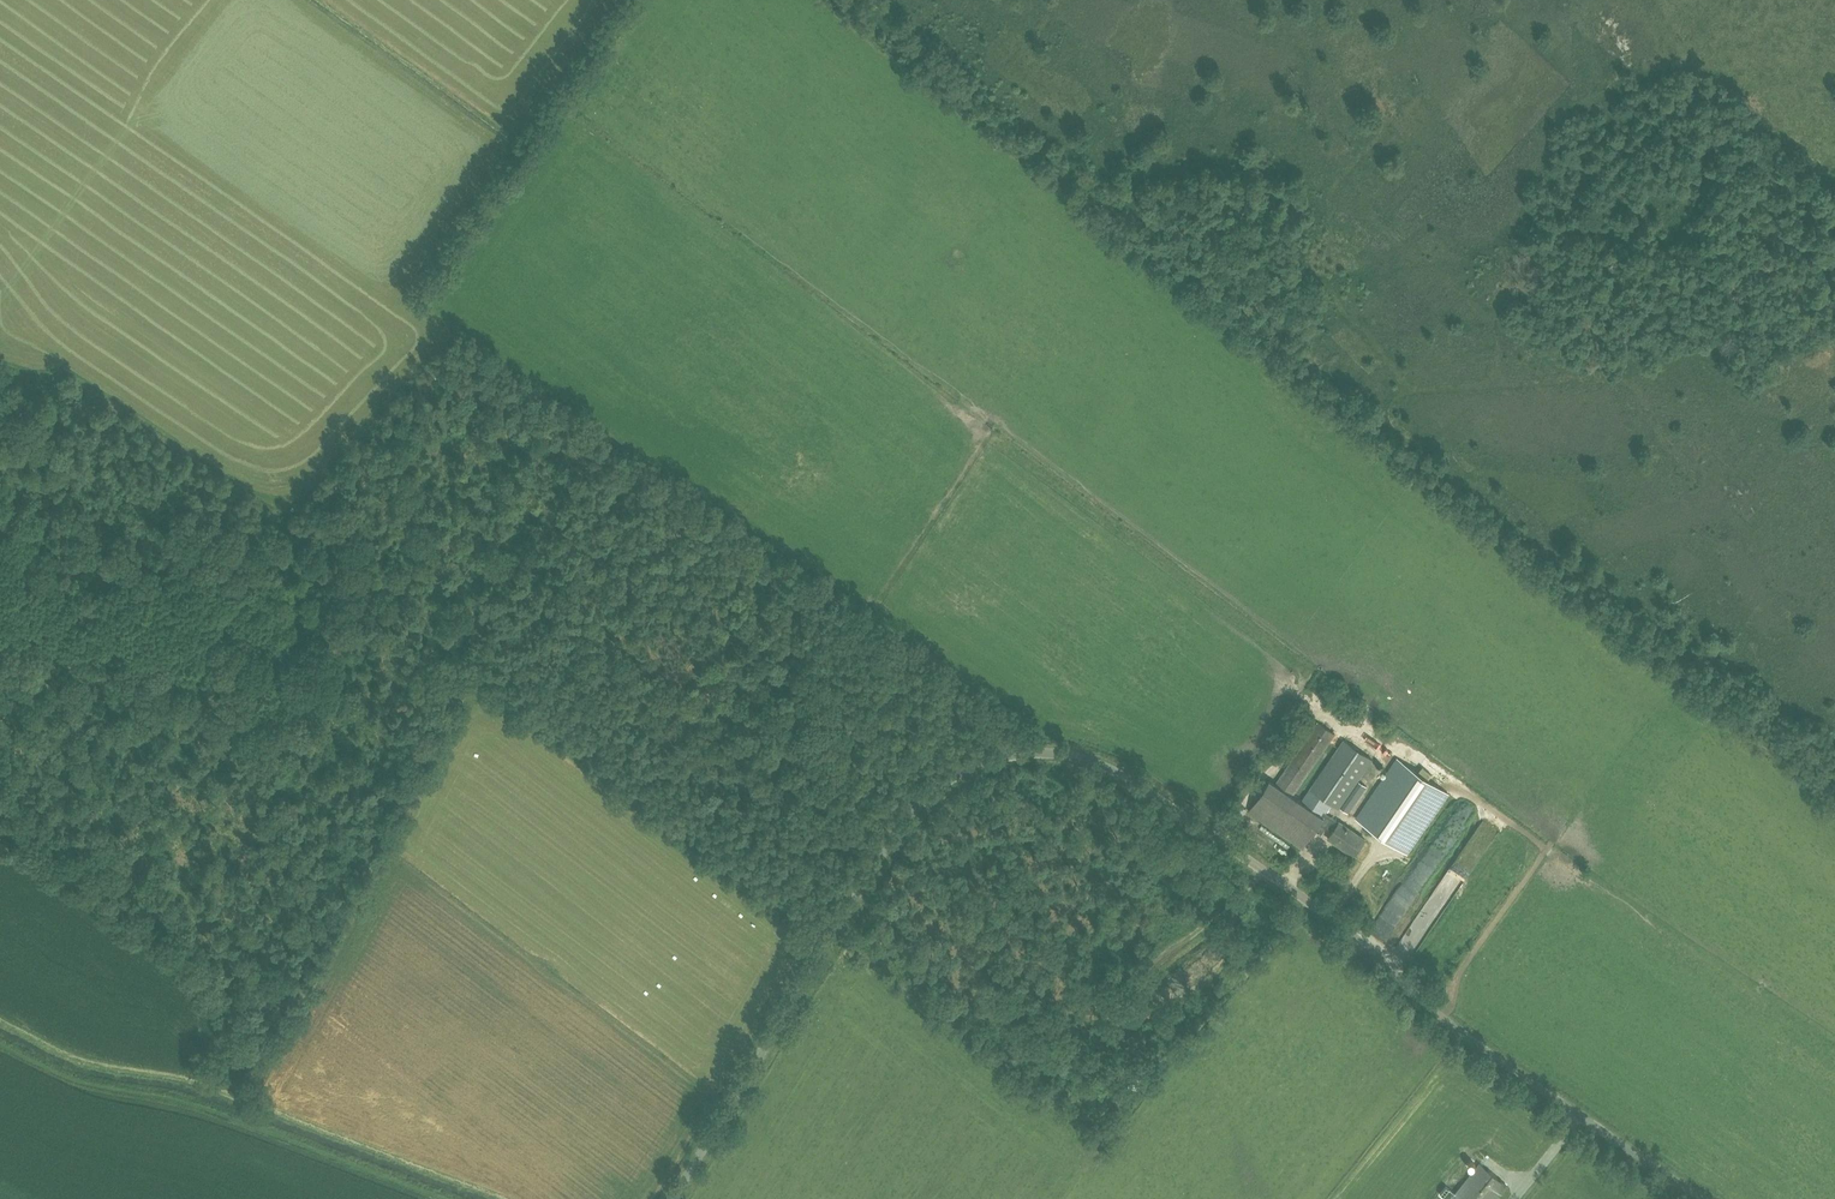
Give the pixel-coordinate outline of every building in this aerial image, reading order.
[(1335,734),(1318,722),(1275,784),(1293,795),(1335,734)] [(1371,759),(1343,740),(1302,801),(1324,815),(1332,803),(1338,807),(1371,759)] [(1397,758),(1356,818),(1407,853),(1448,793),(1397,758)] [(1275,784),(1270,780),(1248,811),(1302,848),(1324,815),(1302,801),(1293,795),(1275,784)] [(1367,786),(1359,781),(1341,808),(1349,813),(1367,786)] [(1338,821),(1325,813),(1315,829),(1321,833),(1325,827),(1332,832),(1328,837),(1354,854),(1366,838),(1340,820),(1338,821)] [(1395,911),(1405,916),(1423,884),(1413,879),(1395,911)] [(1436,902),(1432,907),(1444,915),(1448,910),(1436,902)] [(1480,1163),(1451,1198),(1497,1198),(1507,1186),(1480,1163)]
